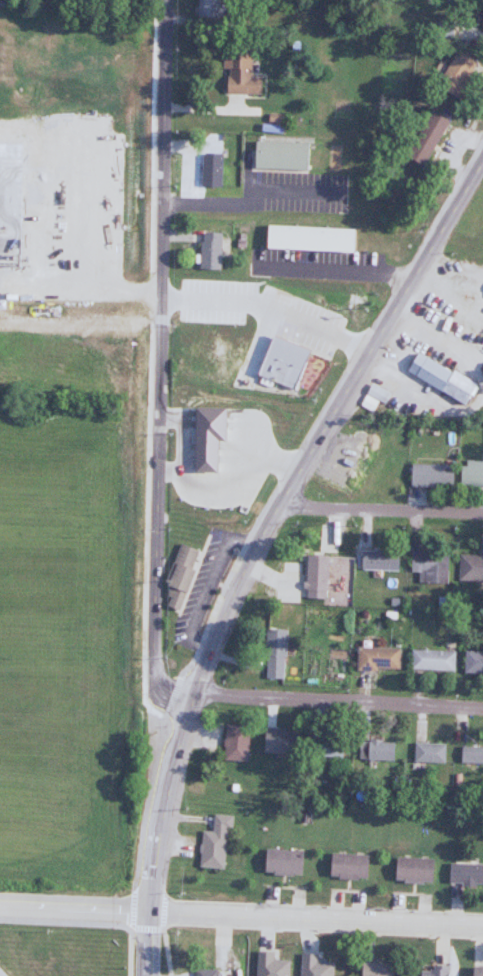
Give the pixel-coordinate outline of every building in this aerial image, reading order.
[(220,18),(220,0),(196,0),(196,18),(220,18)] [(258,94),(258,76),(249,76),(249,50),(222,50),(222,93),(258,94)] [(434,86),(453,97),(474,61),(455,50),(434,86)] [(444,121),(427,112),(404,157),(421,166),(444,121)] [(219,187),(220,139),(200,139),(199,186),(219,187)] [(250,168),(304,169),(305,142),(251,141),(250,168)] [(21,273),(0,273),(0,146),(22,146),(21,273)] [(217,232),(197,232),(197,269),(217,269),(217,232)] [(257,373),(270,337),(312,353),(293,390),(257,373)] [(402,374),(465,405),(475,384),(412,353),(402,374)] [(219,423),(196,423),(196,442),(219,442),(219,423)] [(482,485),(482,461),(458,461),(458,485),(482,485)] [(450,486),(450,463),(408,464),(408,486),(450,486)] [(194,548),(176,544),(162,607),(179,611),(194,548)] [(395,550),(359,550),(359,571),(395,571),(395,550)] [(417,573),(417,583),(445,584),(445,552),(408,551),(408,572),(417,573)] [(457,581),(482,582),(482,553),(458,552),(457,581)] [(323,599),(323,555),(302,555),(302,599),(323,599)] [(285,630),(263,630),(263,676),(285,676),(285,630)] [(354,648),(354,670),(396,670),(396,648),(354,648)] [(451,652),(408,649),(407,668),(450,671),(451,652)] [(460,652),(460,674),(482,674),(482,652),(460,652)] [(260,754),(292,756),(293,729),(260,728),(260,754)] [(246,761),(246,729),(222,729),(222,761),(246,761)] [(339,758),(339,736),(309,736),(309,758),(339,758)] [(391,760),(391,741),(357,741),(357,760),(391,760)] [(443,763),(443,743),(411,743),(411,763),(443,763)] [(482,764),(482,747),(458,747),(458,764),(482,764)] [(196,867),(223,869),(227,815),(211,814),(210,832),(199,831),(196,867)] [(260,874),(299,874),(299,850),(260,850),(260,874)] [(325,878),(364,880),(366,855),(326,853),(325,878)] [(390,882),(429,884),(430,859),(392,857),(390,882)] [(446,863),(445,884),(482,886),(482,864),(446,863)] [(390,963),(356,963),(356,975),(390,975),(390,963)] [(447,967),(415,967),(415,975),(447,975),(447,967)] [(468,967),(468,975),(482,975),(482,967),(468,967)]
